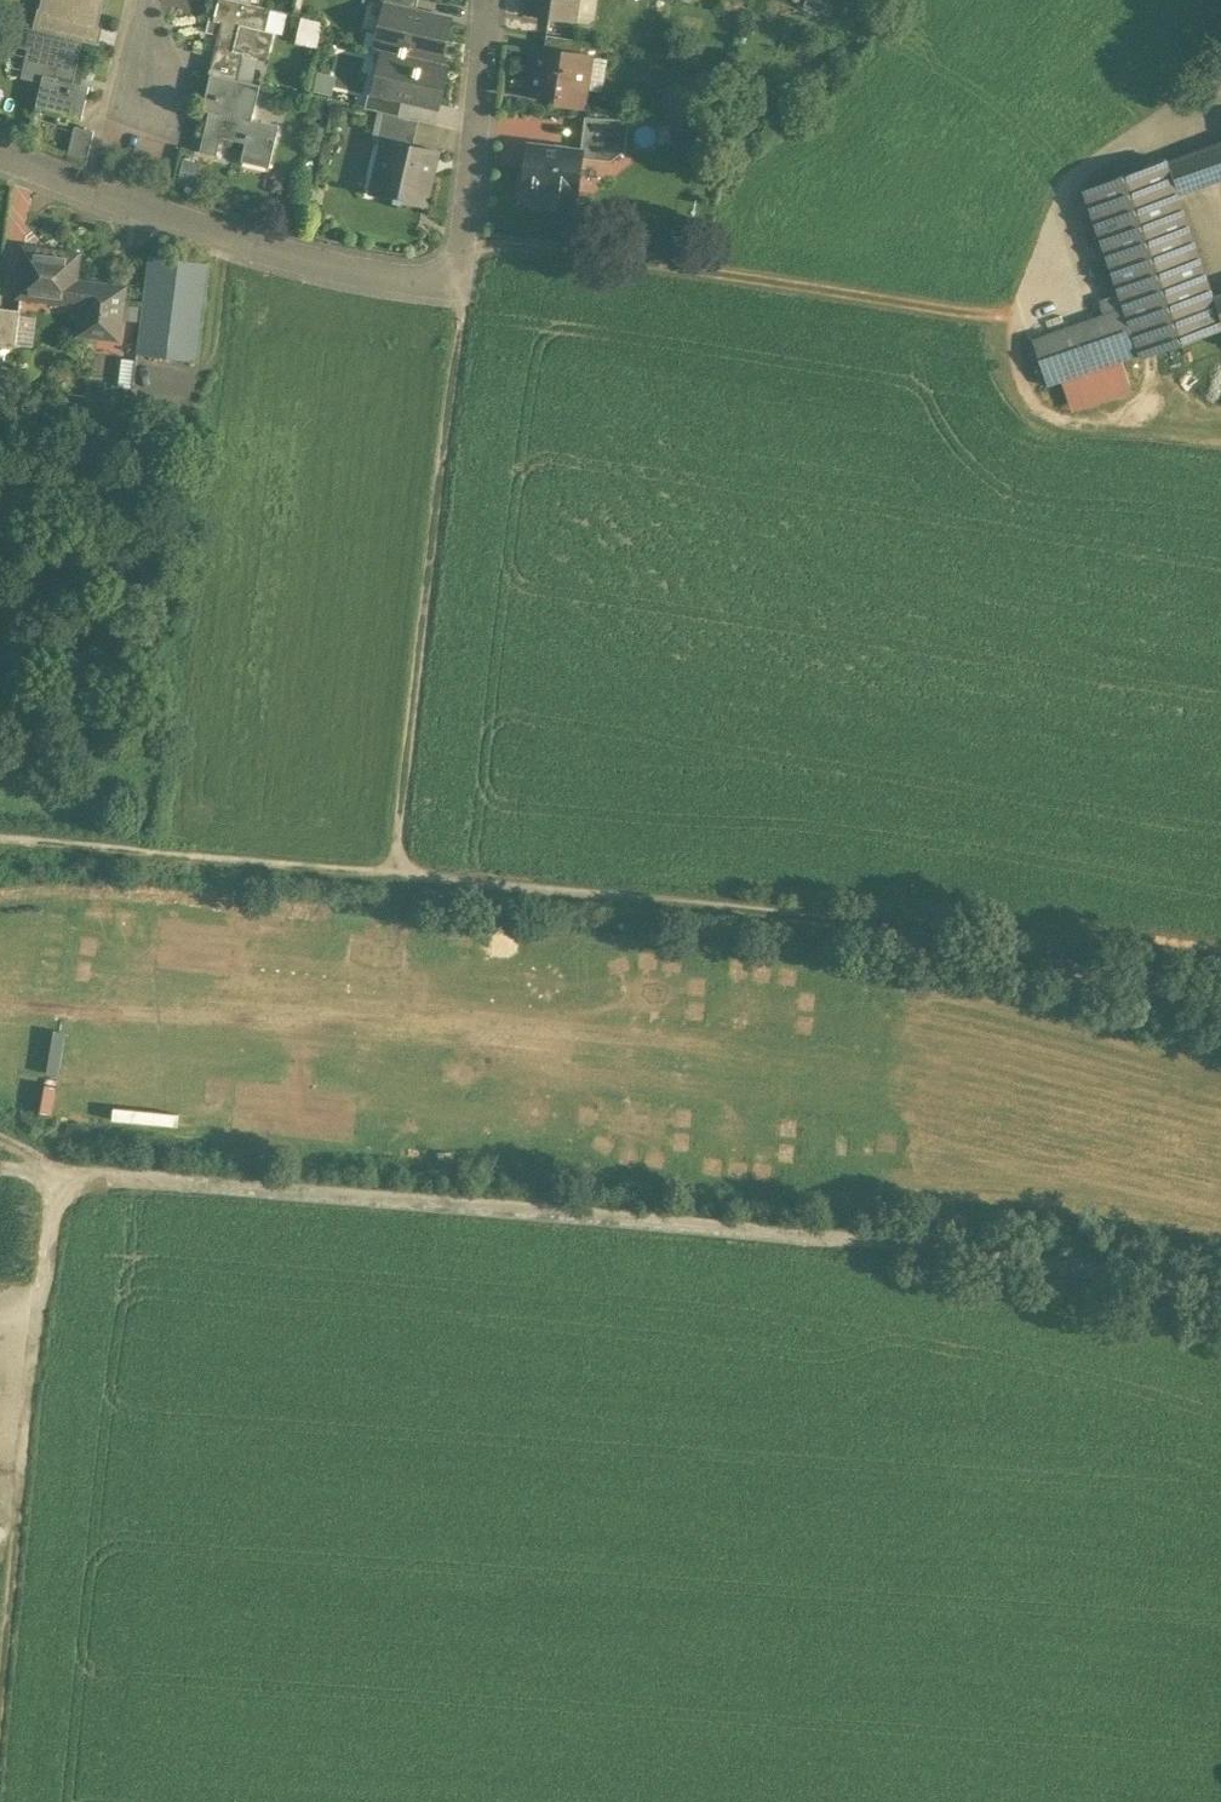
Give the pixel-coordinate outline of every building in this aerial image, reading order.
[(49,13),(43,11),(38,29),(86,40),(96,43),(106,0),(52,0),(49,13)] [(239,0),(218,0),(214,20),(222,22),(210,73),(211,74),(237,80),(244,52),(268,57),(274,32),(266,30),(272,8),(254,3),(239,0)] [(379,7),(384,8),(385,6),(415,13),(418,0),(381,0),(379,7)] [(524,14),(577,22),(580,0),(526,0),(524,14)] [(601,26),(605,0),(580,0),(577,22),(601,26)] [(415,13),(385,6),(384,8),(375,47),(380,48),(436,61),(445,20),(415,13)] [(320,44),(325,19),(303,15),(298,40),(320,44)] [(39,31),(38,31),(23,28),(13,70),(29,73),(39,31)] [(86,40),(38,29),(38,31),(39,31),(29,73),(42,76),(35,106),(81,117),(89,84),(72,80),(81,40),(86,42),(86,40)] [(592,42),(548,35),(546,49),(589,56),(592,42)] [(649,39),(640,37),(638,47),(648,48),(649,39)] [(436,61),(380,48),(371,84),(380,86),(380,88),(405,94),(434,101),(443,63),(436,61)] [(546,49),(537,48),(530,92),(545,94),(552,90),(557,91),(567,104),(574,99),(583,100),(585,82),(589,56),(546,49)] [(589,56),(585,82),(603,84),(606,59),(589,56)] [(237,80),(211,74),(203,110),(209,111),(200,151),(222,156),(222,154),(218,153),(221,137),(246,142),(241,161),(244,161),(245,156),(269,161),(267,167),(270,167),(279,125),(253,119),(261,85),(237,80)] [(405,94),(380,88),(380,86),(371,84),(366,107),(383,111),(400,115),(405,94)] [(400,115),(383,111),(377,138),(392,142),(393,138),(413,143),(419,119),(400,115)] [(95,129),(76,124),(69,156),(87,163),(95,129)] [(615,129),(584,126),(582,142),(613,145),(615,129)] [(413,143),(393,138),(392,142),(381,190),(374,188),(373,191),(428,203),(434,175),(430,174),(435,151),(440,152),(440,150),(413,143)] [(1208,148),(1220,180),(1220,143),(1208,148)] [(584,151),(530,145),(526,185),(546,187),(545,199),(578,203),(579,192),(582,192),(583,180),(581,179),(584,151)] [(1084,190),(1085,190),(1125,308),(1141,354),(1140,354),(1141,357),(1220,328),(1220,318),(1214,298),(1178,195),(1199,187),(1188,156),(1168,163),(1167,159),(1084,190)] [(201,168),(187,165),(184,179),(199,181),(201,168)] [(77,255),(28,249),(22,293),(71,300),(74,279),(77,255)] [(210,260),(153,254),(141,354),(198,360),(210,260)] [(68,329),(79,330),(83,303),(81,303),(84,280),(74,279),(71,300),(68,329)] [(111,284),(84,280),(81,303),(83,303),(79,330),(117,335),(123,289),(110,288),(111,284)] [(17,344),(21,316),(22,310),(0,307),(0,342),(17,344)] [(1140,354),(1141,354),(1125,308),(1033,339),(1049,385),(1140,354)] [(37,317),(21,316),(17,344),(34,347),(37,317)]
